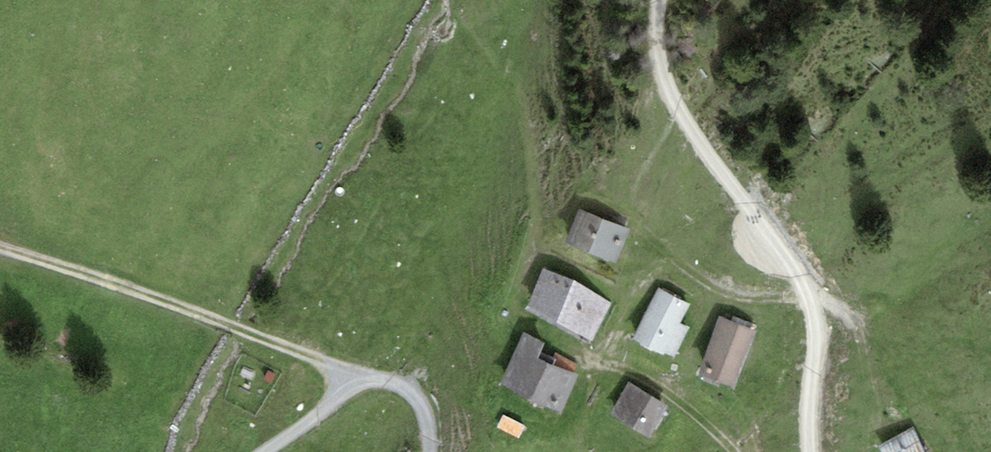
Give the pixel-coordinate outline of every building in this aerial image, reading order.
[(633,225),(590,207),(576,240),(620,258),(633,225)] [(617,301),(553,273),(539,305),(603,333),(617,301)] [(686,306),(655,292),(634,340),(675,358),(690,326),(679,322),(686,306)] [(759,330),(723,318),(705,372),(741,384),(759,330)] [(543,346),(524,338),(502,386),(558,412),(574,376),(537,359),(543,346)] [(668,407),(626,383),(611,408),(653,432),(668,407)] [(912,430),(881,447),(884,451),(924,451),(912,430)]
